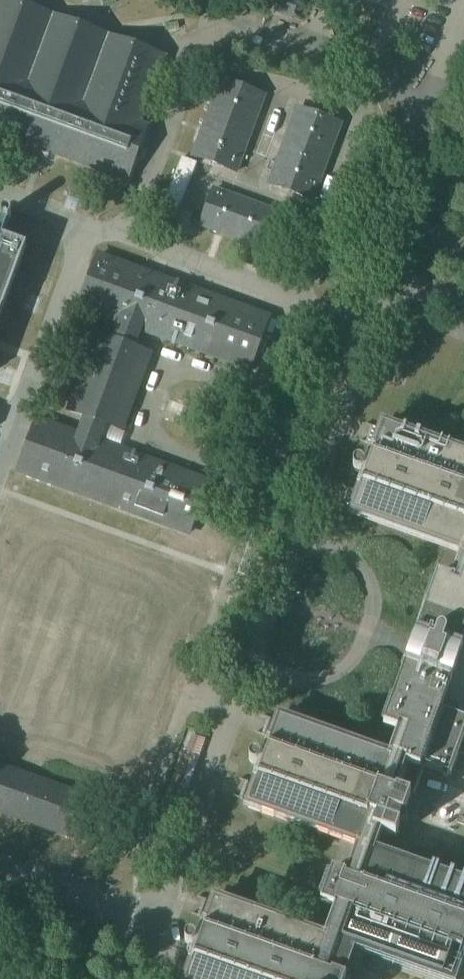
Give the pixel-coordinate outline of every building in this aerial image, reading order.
[(119,174),(117,179),(127,182),(147,128),(139,125),(164,58),(7,0),(0,0),(0,130),(119,174)] [(272,7),(293,15),(298,0),(274,0),(272,7)] [(221,81),(193,157),(236,173),(264,97),(221,81)] [(298,109),(269,185),(312,201),(340,125),(298,109)] [(214,190),(206,211),(200,226),(262,249),(275,213),(214,190)] [(29,248),(3,239),(10,223),(13,221),(14,216),(10,212),(5,212),(2,215),(2,220),(0,226),(0,325),(29,248)] [(37,421),(20,468),(18,472),(189,535),(207,483),(98,443),(105,425),(121,430),(149,354),(133,349),(140,330),(250,370),(268,319),(98,256),(79,308),(121,323),(114,342),(98,336),(70,412),(86,418),(79,436),(37,421)] [(239,264),(258,271),(261,263),(241,257),(239,264)] [(452,678),(463,646),(463,455),(382,426),(350,517),(459,556),(451,580),(438,575),(407,662),(421,668),(422,668),(424,665),(426,665),(428,665),(430,665),(431,666),(433,667),(434,668),(434,670),(435,671),(435,672),(452,678)] [(383,726),(397,731),(389,754),(393,755),(392,758),(279,718),(247,806),(360,846),(372,850),(376,851),(382,833),(396,838),(400,827),(402,827),(404,827),(405,826),(406,825),(407,824),(407,823),(408,822),(408,821),(408,820),(407,819),(407,818),(406,817),(405,816),(404,815),(411,796),(397,791),(407,764),(420,769),(422,766),(447,775),(446,778),(447,779),(449,775),(452,776),(452,775),(449,774),(458,748),(461,749),(462,748),(459,747),(463,732),(463,718),(441,711),(452,678),(435,672),(435,671),(434,670),(434,668),(433,667),(431,666),(430,665),(428,665),(426,665),(424,665),(422,668),(421,668),(407,662),(395,695),(394,695),(383,726)] [(179,816),(205,741),(189,736),(163,811),(179,816)] [(78,841),(93,801),(0,767),(0,813),(78,841)] [(346,875),(332,870),(320,903),(334,908),(324,935),(329,936),(328,939),(214,899),(186,978),(345,978),(346,977),(333,972),(342,945),(338,943),(339,940),(447,978),(453,978),(463,948),(463,886),(371,853),(372,850),(360,846),(359,849),(355,848),(346,875)]
